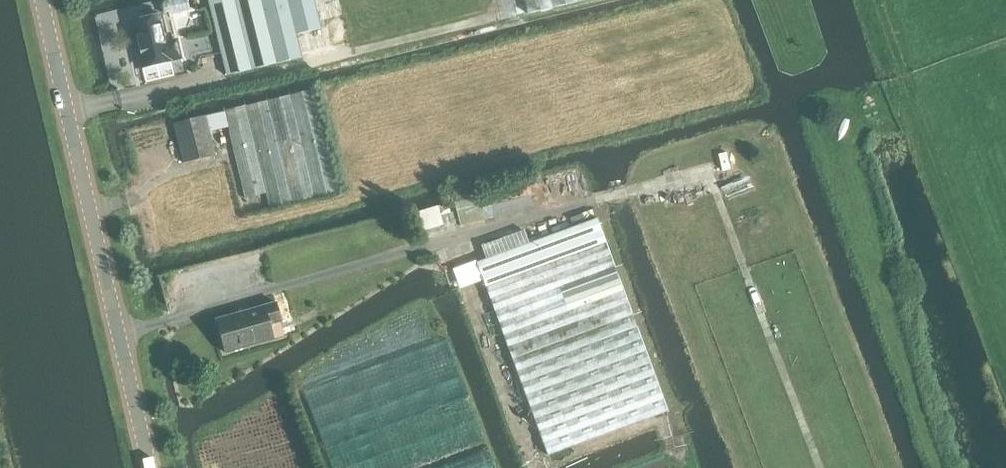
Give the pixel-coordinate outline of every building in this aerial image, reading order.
[(226,75),(300,57),(295,35),(320,29),(313,0),(208,0),(226,75)] [(527,13),(580,0),(524,0),(527,13)] [(168,41),(162,14),(131,22),(141,67),(181,58),(176,39),(168,41)] [(215,155),(209,129),(226,125),(244,198),(265,193),(269,208),(336,192),(311,90),(206,116),(174,123),(183,162),(215,155)] [(479,195),(453,202),(459,226),(485,219),(479,195)] [(417,233),(442,226),(443,227),(455,224),(449,204),(412,214),(417,233)] [(480,245),(485,259),(476,263),(512,359),(547,456),(668,411),(632,315),(596,219),(528,244),(523,230),(480,245)] [(225,353),(273,339),(269,324),(280,321),(275,302),(216,319),(225,353)]
